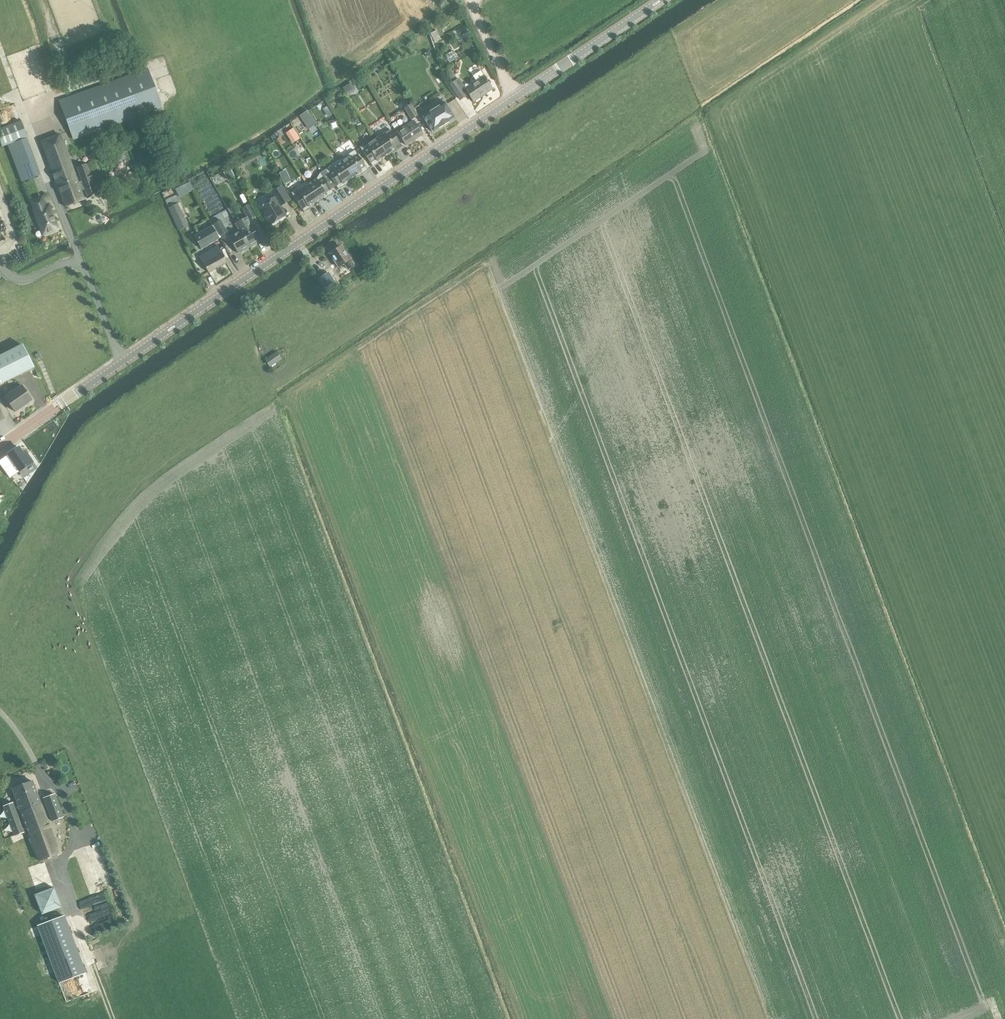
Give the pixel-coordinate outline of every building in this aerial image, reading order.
[(435,43),(438,42),(433,32),(430,34),(435,43)] [(73,140),(80,137),(162,107),(148,68),(58,100),(73,140)] [(454,71),(445,76),(448,81),(457,76),(454,71)] [(459,78),(450,84),(460,100),(468,94),(474,102),(492,90),(483,75),(483,76),(475,81),(465,87),(459,78)] [(351,82),(343,85),(346,93),(354,89),(351,82)] [(433,132),(455,118),(444,101),(422,115),(433,132)] [(411,119),(418,115),(411,103),(403,108),(411,119)] [(403,123),(410,119),(403,108),(396,112),(403,123)] [(302,120),(308,129),(314,125),(308,116),(302,120)] [(406,145),(422,135),(413,120),(397,131),(406,145)] [(0,129),(0,142),(2,147),(8,145),(22,182),(40,175),(26,138),(28,137),(21,121),(0,129)] [(294,128),(289,131),(296,141),(300,139),(294,128)] [(377,139),(388,155),(397,149),(398,151),(404,147),(392,129),(377,139)] [(65,207),(84,199),(60,134),(41,141),(65,207)] [(379,161),(388,155),(377,139),(368,145),(361,146),(374,167),(380,163),(379,161)] [(341,159),(353,178),(362,172),(363,174),(369,170),(356,149),(341,159)] [(344,184),(353,178),(341,159),(326,169),(339,189),(345,185),(344,184)] [(90,172),(93,170),(95,170),(92,161),(76,168),(81,182),(79,183),(81,187),(83,186),(88,198),(98,194),(96,190),(104,187),(100,176),(93,179),(90,172)] [(279,172),(282,179),(288,176),(285,169),(279,172)] [(307,184),(318,201),(327,195),(328,196),(334,192),(321,172),(320,172),(317,178),(307,184)] [(211,175),(202,178),(200,173),(197,175),(206,197),(217,192),(211,175)] [(190,180),(175,187),(178,195),(193,189),(190,180)] [(318,201),(307,184),(306,182),(291,192),(304,212),(310,208),(309,206),(318,201)] [(270,225),(285,215),(280,206),(290,200),(281,186),(270,192),(273,197),(259,206),(270,225)] [(179,231),(189,226),(178,203),(180,202),(176,194),(165,200),(168,207),(168,208),(179,231)] [(46,204),(43,195),(29,200),(43,235),(59,229),(48,203),(46,204)] [(240,230),(249,247),(260,240),(251,223),(250,224),(248,220),(255,216),(249,204),(242,208),(247,217),(236,223),(239,230),(240,230)] [(220,220),(214,224),(219,232),(225,229),(220,220)] [(208,228),(202,231),(194,236),(201,249),(220,238),(212,225),(208,228)] [(238,253),(249,247),(240,230),(239,230),(228,236),(238,253)] [(218,245),(199,256),(208,272),(227,261),(218,245)] [(347,254),(341,245),(335,249),(335,248),(330,251),(331,252),(330,252),(339,266),(345,262),(349,267),(354,264),(350,258),(351,258),(348,253),(347,254)] [(327,287),(335,281),(328,271),(320,277),(319,278),(326,287),(327,287)] [(34,368),(22,344),(0,355),(0,384),(34,368)] [(270,366),(282,359),(277,351),(265,359),(270,366)] [(15,412),(31,400),(21,385),(4,397),(15,412)] [(25,455),(19,447),(8,454),(20,472),(33,462),(27,454),(25,455)] [(10,484),(0,469),(0,491),(10,484)] [(15,484),(22,477),(18,472),(11,479),(15,484)] [(39,862),(60,854),(33,781),(12,789),(39,862)] [(52,821),(63,817),(55,794),(43,798),(52,821)] [(16,867),(35,860),(13,803),(3,806),(14,835),(5,839),(16,867)] [(24,875),(22,884),(28,885),(37,893),(49,888),(51,876),(41,869),(30,873),(29,876),(24,875)] [(53,887),(34,895),(41,914),(61,907),(53,887)] [(85,973),(64,916),(38,926),(59,982),(85,973)]
